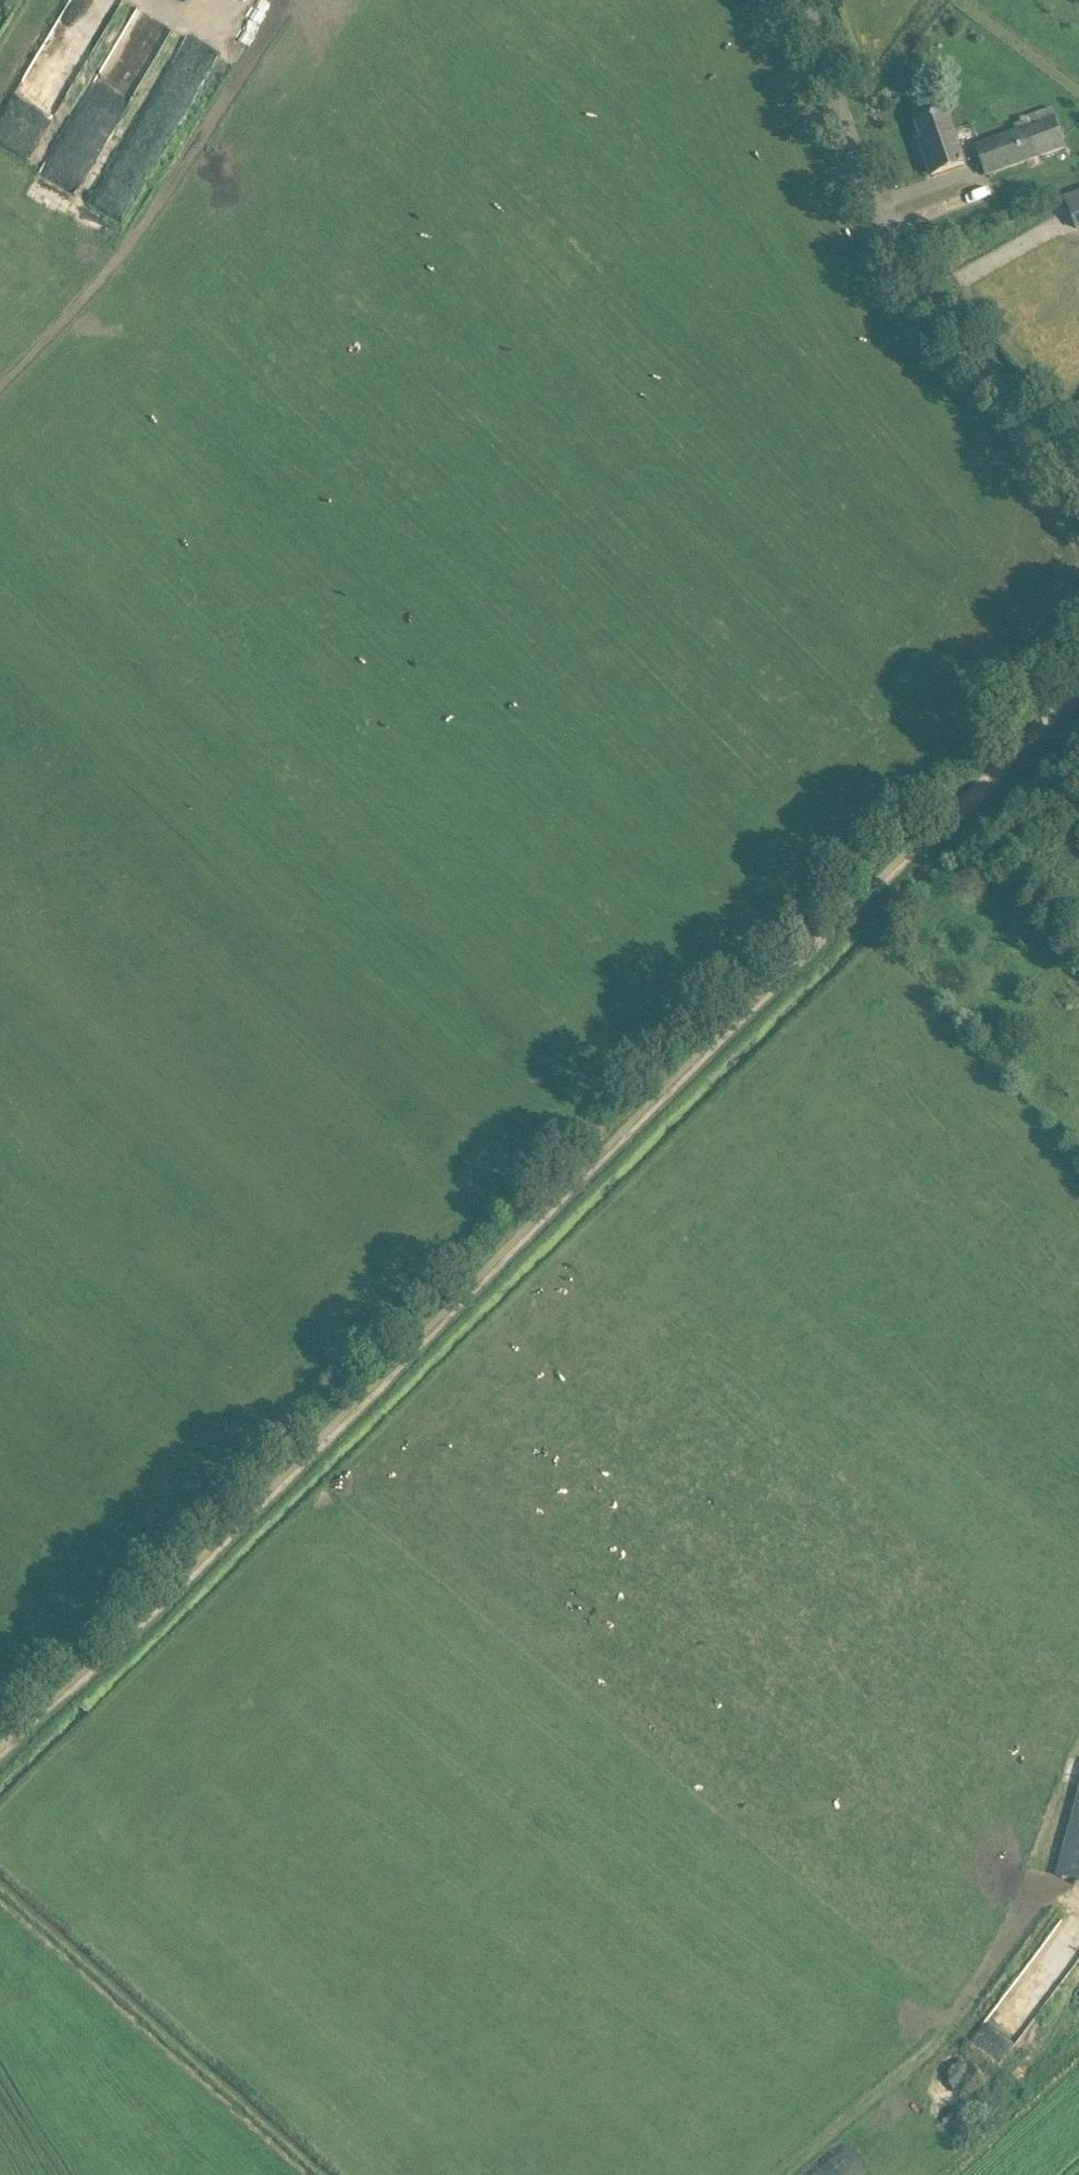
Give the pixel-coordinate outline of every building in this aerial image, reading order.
[(978,141),(990,175),(1072,146),(1060,112),(978,141)] [(932,175),(953,168),(963,164),(946,115),(918,124),(928,152),(925,153),(932,175)] [(41,135),(2,118),(0,122),(0,140),(33,154),(41,135)] [(1065,197),(1077,229),(1078,229),(1078,192),(1065,197)] [(1059,1873),(1078,1879),(1078,1797),(1059,1873)]
